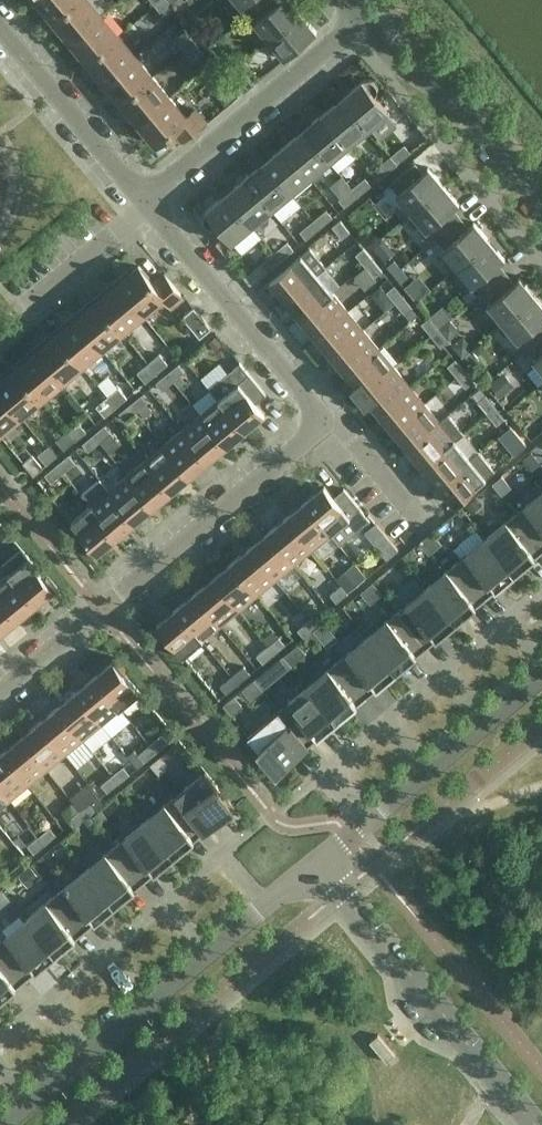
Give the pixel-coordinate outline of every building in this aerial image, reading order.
[(35,1),(44,12),(47,10),(55,19),(78,0),(36,0),(35,1)] [(90,0),(78,0),(55,19),(62,29),(60,31),(69,42),(102,14),(90,0)] [(169,0),(161,0),(156,5),(165,16),(175,7),(169,0)] [(243,7),(244,6),(250,13),(265,0),(238,0),(243,7)] [(273,0),(265,0),(250,13),(255,20),(254,20),(270,39),(302,13),(291,0),(281,0),(276,4),(273,0)] [(317,32),(302,13),(270,39),(286,58),(287,57),(286,56),(315,32),(316,33),(317,32)] [(119,35),(102,14),(69,42),(78,53),(80,51),(88,60),(119,35)] [(195,41),(185,30),(175,39),(184,50),(195,41)] [(136,55),(119,35),(88,60),(96,70),(94,72),(103,83),(136,55)] [(204,52),(195,41),(184,50),(193,61),(204,52)] [(153,76),(136,55),(103,83),(112,94),(114,92),(122,101),(153,76)] [(255,83),(238,63),(228,71),(245,92),(255,83)] [(170,96),(153,76),(122,101),(130,111),(127,113),(136,124),(170,96)] [(385,90),(377,97),(376,95),(377,94),(378,92),(379,90),(379,88),(379,86),(378,85),(377,83),(376,81),(375,80),(373,79),(371,78),(369,78),(368,78),(366,79),(364,79),(362,80),(359,83),(359,84),(352,90),(354,93),(346,100),(369,128),(390,111),(389,110),(397,104),(385,90)] [(187,116),(170,96),(136,124),(145,135),(148,132),(157,143),(174,129),(183,140),(206,121),(196,109),(187,116)] [(369,128),(346,100),(337,107),(335,104),(327,110),(324,113),(350,144),(369,128)] [(350,144),(324,113),(320,116),(313,122),(315,125),(307,132),(330,161),(350,144)] [(330,161),(307,132),(298,139),(296,136),(289,142),(288,142),(285,145),(311,177),(330,161)] [(405,144),(392,155),(398,163),(411,152),(405,144)] [(311,177),(285,145),(281,148),(274,154),(276,157),(268,164),(292,193),(311,177)] [(385,174),(398,163),(392,155),(379,166),(385,174)] [(292,193),(268,164),(259,171),(257,168),(250,174),(246,177),(272,209),(292,193)] [(419,176),(411,166),(391,183),(398,192),(397,192),(413,211),(444,185),(429,166),(428,167),(428,168),(419,176)] [(366,176),(353,188),(359,195),(372,184),(366,176)] [(272,209),(246,177),(242,180),(235,186),(237,189),(229,196),(253,225),(272,209)] [(460,204),(444,185),(413,211),(428,230),(429,229),(436,238),(457,221),(449,212),(458,204),(459,205),(460,204)] [(359,195),(353,188),(340,199),(346,206),(359,195)] [(253,225),(229,196),(221,203),(218,200),(211,206),(207,209),(206,211),(205,212),(204,214),(203,215),(203,217),(203,219),(204,221),(205,223),(206,224),(208,226),(211,227),(212,227),(215,227),(217,227),(219,226),(232,241),(231,241),(232,242),(253,225)] [(327,209),(314,220),(320,228),(333,217),(327,209)] [(341,219),(333,226),(343,238),(351,232),(341,219)] [(320,228),(314,220),(301,231),(307,239),(320,228)] [(465,231),(457,221),(436,238),(444,247),(443,248),(458,267),(490,240),(474,222),(473,222),(474,223),(465,231)] [(506,259),(490,240),(458,267),(474,285),(475,285),(482,293),(502,277),(494,267),(504,259),(504,260),(506,259)] [(295,249),(288,241),(275,252),(281,260),(295,249)] [(311,247),(302,254),(271,280),(287,300),(318,274),(327,266),(311,247)] [(373,259),(364,247),(356,254),(366,266),(373,259)] [(281,260),(275,252),(262,263),(268,271),(281,260)] [(383,271),(373,259),(366,266),(375,277),(383,271)] [(395,259),(388,265),(394,273),(402,267),(395,259)] [(436,264),(423,275),(435,290),(448,280),(436,264)] [(127,271),(116,280),(144,314),(164,297),(171,306),(183,296),(165,274),(154,283),(139,265),(129,274),(127,271)] [(409,276),(402,267),(394,273),(402,282),(409,276)] [(333,292),(318,274),(287,300),(302,318),(333,292)] [(510,286),(502,277),(482,293),(489,302),(488,303),(504,322),(536,296),(520,277),(519,278),(520,278),(510,286)] [(144,314),(116,280),(105,289),(107,292),(98,300),(123,331),(144,314)] [(404,296),(395,285),(387,291),(381,284),(371,293),(385,310),(395,301),(396,302),(404,296)] [(348,310),(333,292),(302,318),(317,336),(348,310)] [(413,307),(404,296),(396,302),(405,314),(413,307)] [(536,296),(504,322),(520,341),(521,340),(528,349),(541,337),(541,325),(540,322),(541,321),(541,303),(536,296)] [(123,331),(98,300),(88,308),(86,305),(75,314),(103,348),(123,331)] [(212,328),(194,306),(183,316),(201,337),(212,328)] [(364,329),(348,310),(317,336),(332,355),(364,329)] [(103,348),(75,314),(64,323),(66,326),(57,334),(82,365),(103,348)] [(440,328),(430,316),(422,323),(432,335),(440,328)] [(450,340),(440,328),(432,335),(442,347),(450,340)] [(379,347),(364,329),(332,355),(347,373),(379,347)] [(82,365),(57,334),(47,342),(45,339),(34,348),(62,382),(82,365)] [(528,349),(535,358),(534,358),(541,368),(541,337),(528,349)] [(395,366),(379,347),(347,373),(356,384),(352,387),(352,386),(351,386),(359,396),(395,366)] [(62,382),(34,348),(23,357),(25,360),(16,368),(41,399),(62,382)] [(160,353),(149,362),(158,373),(169,363),(160,353)] [(465,370),(456,358),(448,365),(457,376),(465,370)] [(158,373),(149,362),(138,371),(147,382),(158,373)] [(267,394),(240,362),(210,388),(219,399),(220,398),(246,430),(266,414),(256,403),(267,394)] [(186,371),(179,363),(168,373),(174,381),(186,371)] [(410,385),(395,366),(359,396),(367,405),(366,404),(370,401),(378,411),(410,385)] [(16,368),(6,376),(4,373),(0,376),(0,390),(21,415),(41,399),(16,368)] [(474,381),(465,370),(457,376),(467,387),(474,381)] [(174,381),(168,373),(157,382),(163,390),(174,381)] [(425,403),(410,385),(378,411),(394,429),(425,403)] [(119,387),(108,396),(117,406),(128,397),(119,387)] [(0,390),(0,433),(21,415),(0,390)] [(149,402),(142,394),(131,403),(138,411),(149,402)] [(496,406),(486,395),(478,401),(488,413),(496,406)] [(117,406),(108,396),(97,405),(106,416),(117,406)] [(220,398),(219,399),(202,413),(228,445),(246,430),(220,398)] [(138,411),(131,403),(120,412),(127,420),(138,411)] [(440,422),(425,403),(394,429),(409,448),(440,422)] [(505,418),(496,406),(488,413),(497,425),(505,418)] [(228,445),(202,413),(183,429),(210,460),(228,445)] [(449,414),(440,422),(409,448),(424,466),(456,440),(464,433),(449,414)] [(79,421),(67,430),(76,440),(87,431),(79,421)] [(112,432),(105,424),(94,434),(101,442),(112,432)] [(210,460),(183,429),(165,444),(191,476),(210,460)] [(76,440),(67,430),(56,439),(65,450),(76,440)] [(101,442),(94,434),(83,443),(90,451),(101,442)] [(509,447),(515,454),(527,445),(521,437),(509,447)] [(471,458),(456,440),(424,466),(439,484),(471,458)] [(191,476),(165,444),(147,459),(173,491),(191,476)] [(39,454),(47,464),(58,455),(50,445),(39,454)] [(479,451),(471,458),(439,484),(455,504),(495,471),(479,451)] [(33,454),(24,462),(34,475),(44,467),(33,454)] [(76,462),(70,454),(58,464),(64,472),(76,462)] [(173,491),(147,459),(128,474),(154,506),(173,491)] [(64,472),(58,464),(46,474),(52,482),(64,472)] [(154,506),(128,474),(110,490),(136,521),(154,506)] [(110,490),(101,479),(82,494),(91,505),(118,537),(136,521),(110,490)] [(334,496),(325,485),(306,501),(332,533),(341,544),(371,520),(345,488),(334,496)] [(516,513),(541,544),(541,492),(516,513)] [(332,533),(306,501),(287,517),(313,548),(332,533)] [(118,537),(91,505),(72,521),(98,553),(118,537)] [(516,513),(487,537),(516,573),(541,552),(541,544),(516,513)] [(313,548),(287,517),(269,532),(295,563),(313,548)] [(359,535),(367,546),(382,536),(373,524),(359,535)] [(295,563),(269,532),(250,547),(277,579),(295,563)] [(343,546),(354,558),(364,550),(353,537),(343,546)] [(516,573),(487,537),(457,562),(487,598),(516,573)] [(277,579),(250,547),(232,562),(258,594),(277,579)] [(55,588),(22,548),(4,563),(11,572),(10,573),(36,605),(55,588)] [(258,594),(232,562),(214,578),(240,609),(258,594)] [(487,598),(457,562),(427,587),(457,622),(487,598)] [(10,573),(0,581),(0,599),(17,620),(36,605),(10,573)] [(240,609),(214,578),(195,593),(221,625),(240,609)] [(349,592),(342,584),(331,594),(338,602),(349,592)] [(457,622),(427,587),(398,611),(427,647),(457,622)] [(221,625),(195,593),(177,608),(203,640),(221,625)] [(0,599),(0,634),(17,620),(0,599)] [(340,626),(352,613),(338,601),(327,614),(340,626)] [(203,640),(177,608),(158,624),(184,656),(203,640)] [(321,611),(310,620),(316,628),(327,619),(321,611)] [(427,647),(398,611),(368,636),(398,672),(427,647)] [(316,628),(310,620),(298,629),(305,637),(316,628)] [(280,636),(269,646),(275,653),(286,644),(280,636)] [(398,672),(368,636),(338,660),(368,696),(398,672)] [(275,653),(269,646),(258,655),(264,663),(275,653)] [(114,660),(95,676),(121,708),(140,692),(114,660)] [(368,696),(338,660),(309,685),(338,721),(368,696)] [(245,665),(233,676),(239,683),(251,673),(245,665)] [(121,708),(95,676),(76,691),(103,723),(121,708)] [(239,683),(233,676),(221,685),(227,693),(239,683)] [(338,721),(309,685),(279,710),(309,745),(338,721)] [(103,723),(76,691),(58,707),(84,738),(103,723)] [(84,738),(58,707),(40,722),(66,754),(84,738)] [(309,745),(279,710),(249,735),(278,770),(297,755),(299,757),(300,755),(299,753),(309,745)] [(66,754),(40,722),(21,737),(48,769),(66,754)] [(162,733),(150,744),(157,751),(169,741),(162,733)] [(48,769),(21,737),(3,752),(29,784),(48,769)] [(157,751),(150,744),(138,753),(145,761),(157,751)] [(78,751),(66,758),(80,781),(92,774),(78,751)] [(3,752),(0,755),(0,786),(11,799),(29,784),(3,752)] [(124,765),(113,775),(119,783),(130,773),(124,765)] [(235,806),(206,771),(175,796),(205,831),(215,823),(216,825),(218,824),(216,822),(235,806)] [(119,783),(113,775),(102,784),(108,792),(119,783)] [(0,786),(0,808),(11,799),(0,786)] [(205,831),(175,796),(146,820),(175,856),(205,831)] [(91,801),(80,810),(87,818),(98,809),(91,801)] [(87,818),(80,810),(69,819),(76,827),(87,818)] [(175,856),(146,820),(116,845),(146,881),(175,856)] [(50,827),(40,835),(46,843),(57,834),(50,827)] [(46,843),(40,835),(28,845),(35,853),(46,843)] [(146,881),(116,845),(86,869),(116,905),(146,881)] [(58,846),(39,866),(49,875),(57,867),(66,876),(77,864),(58,846)] [(12,875),(6,867),(0,872),(0,885),(12,875)] [(116,905),(86,869),(57,894),(86,930),(116,905)] [(86,930),(57,894),(27,919),(57,954),(86,930)] [(27,919),(0,941),(0,946),(27,979),(57,954),(27,919)] [(0,946),(0,1001),(27,979),(0,946)] [(396,1054),(379,1034),(370,1041),(387,1061),(396,1054)]
